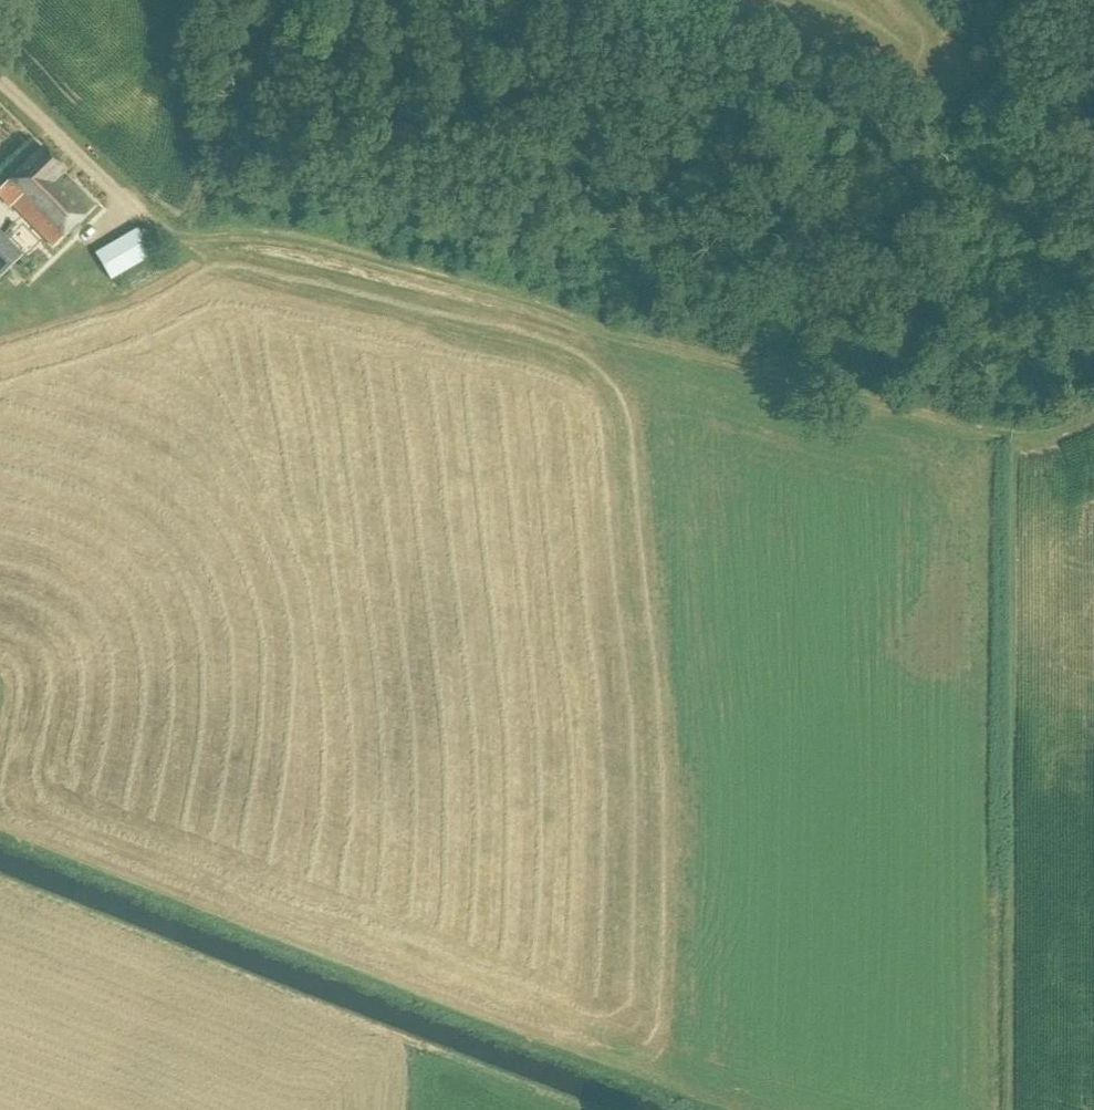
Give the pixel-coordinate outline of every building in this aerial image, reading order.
[(61,175),(65,171),(42,149),(0,190),(0,197),(10,207),(12,204),(53,246),(93,207),(61,175)] [(138,228),(95,253),(111,281),(154,255),(138,228)] [(0,230),(0,278),(24,254),(0,230)]
